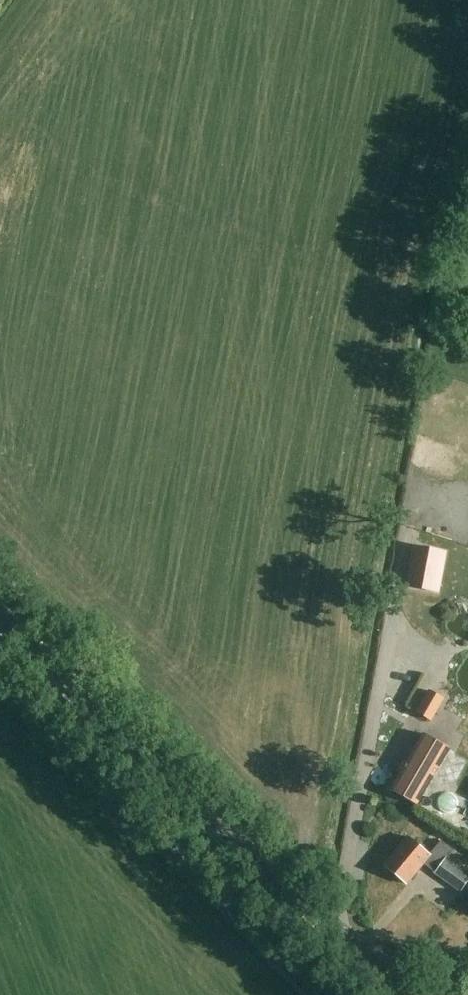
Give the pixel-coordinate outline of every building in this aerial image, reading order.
[(419,547),(411,587),(438,592),(445,552),(419,547)] [(443,699),(429,691),(417,712),(431,720),(443,699)] [(423,734),(390,789),(417,805),(450,750),(423,734)] [(460,892),(467,882),(467,871),(449,856),(454,849),(441,839),(429,854),(407,836),(383,865),(407,884),(424,863),(460,892)]
